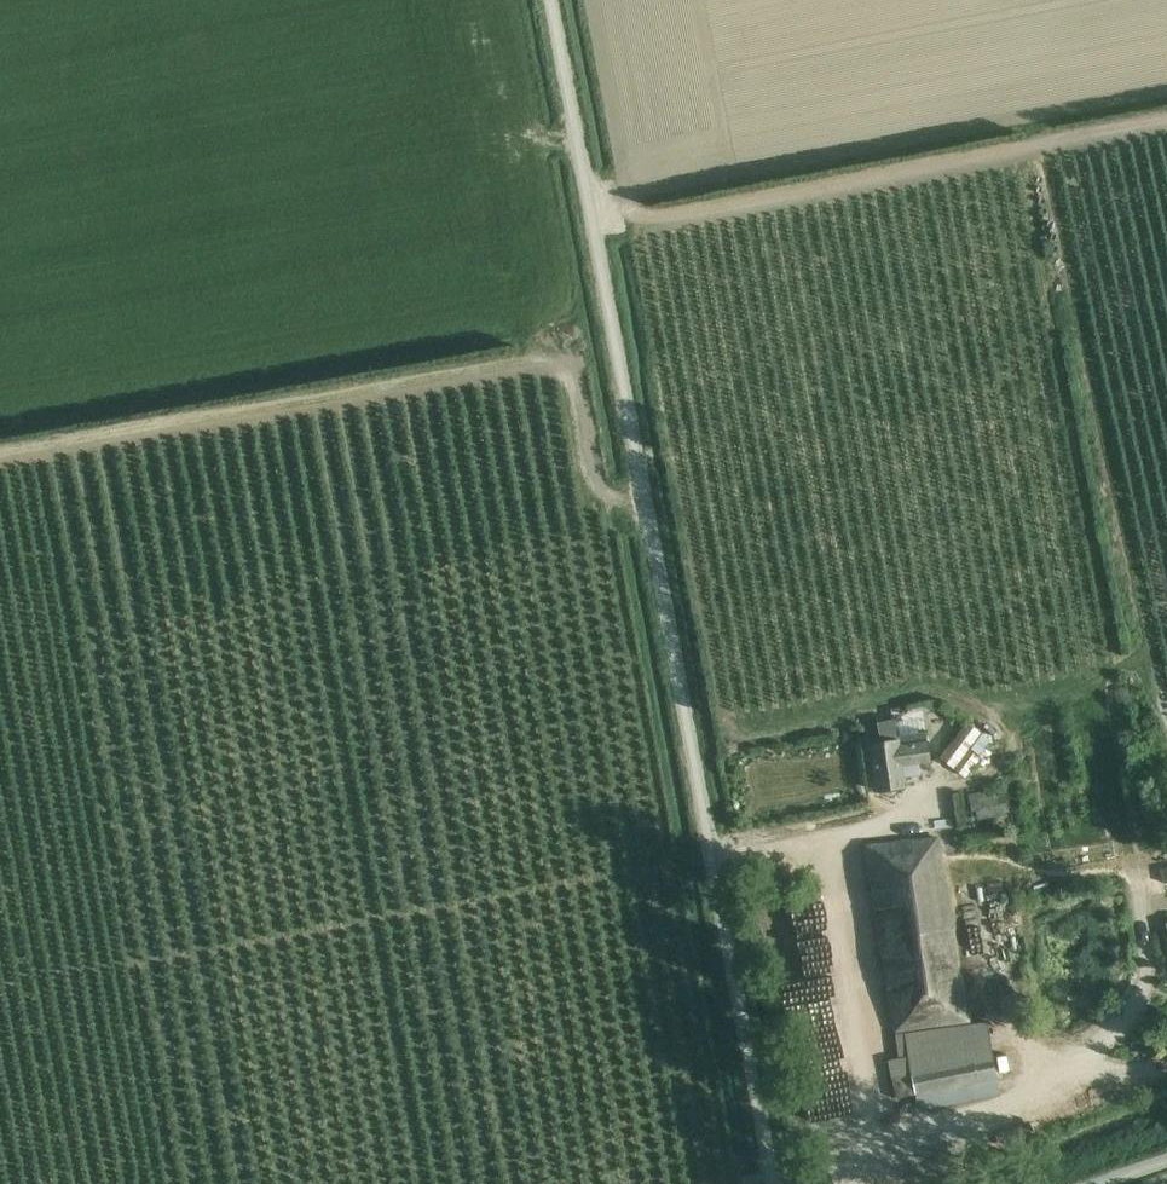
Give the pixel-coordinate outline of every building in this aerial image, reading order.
[(895,736),(894,725),(893,719),(877,722),(880,745),(869,746),(875,791),(901,787),(900,777),(921,774),(920,763),(931,761),(926,731),(895,736)] [(966,721),(939,757),(965,777),(975,764),(976,765),(978,762),(977,761),(980,758),(968,749),(981,732),(966,721)] [(1006,786),(968,794),(973,821),(1011,812),(1006,786)] [(865,847),(892,1033),(964,1022),(937,836),(865,847)] [(918,1110),(999,1092),(987,1021),(904,1035),(908,1056),(887,1060),(893,1087),(902,1085),(902,1088),(894,1090),(896,1099),(914,1095),(918,1110)]
